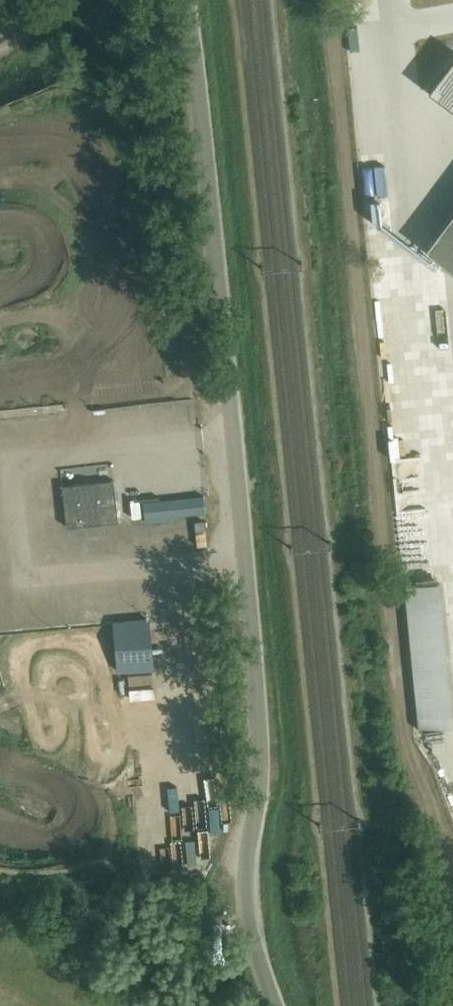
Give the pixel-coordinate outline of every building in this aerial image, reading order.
[(446,72),(444,70),(429,90),(452,109),(452,62),(446,72)] [(425,249),(452,270),(452,212),(425,249)] [(183,408),(185,438),(195,437),(193,407),(183,408)] [(67,526),(118,520),(113,480),(62,487),(67,526)] [(145,521),(178,519),(178,515),(205,513),(203,495),(167,499),(143,502),(145,521)] [(171,523),(160,522),(159,541),(170,542),(171,523)] [(402,585),(411,729),(445,727),(436,583),(402,585)] [(137,621),(135,641),(158,644),(160,624),(137,621)] [(8,756),(7,736),(0,736),(0,756),(8,756)]
